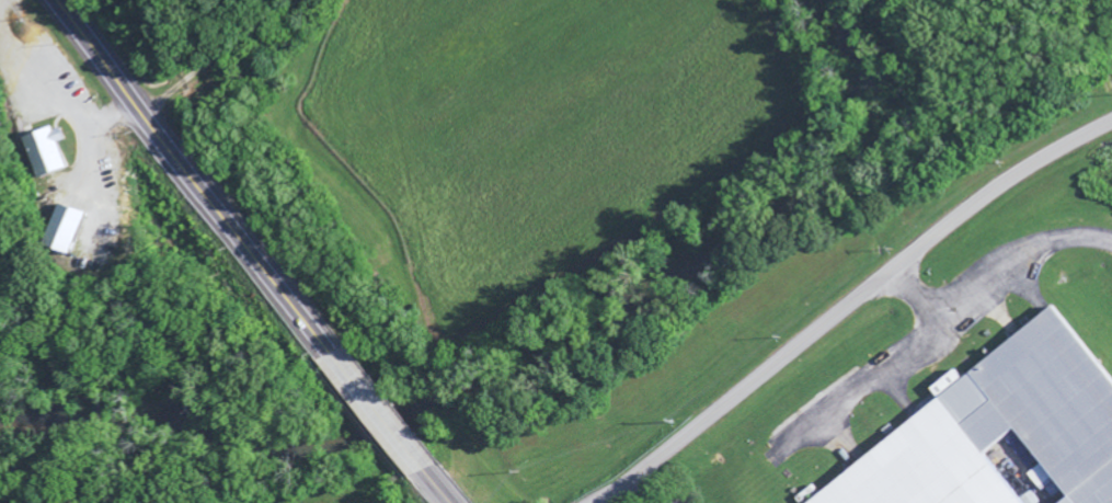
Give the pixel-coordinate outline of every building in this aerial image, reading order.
[(23,137),(37,178),(65,167),(56,142),(64,139),(58,124),(23,137)] [(80,253),(88,209),(61,204),(53,247),(80,253)] [(1052,308),(1111,383),(1111,502),(804,502),(942,392),(936,385),(953,370),(962,380),(1052,308)] [(813,501),(810,497),(822,491),(819,485),(800,496),(804,502),(809,502),(813,501)]
